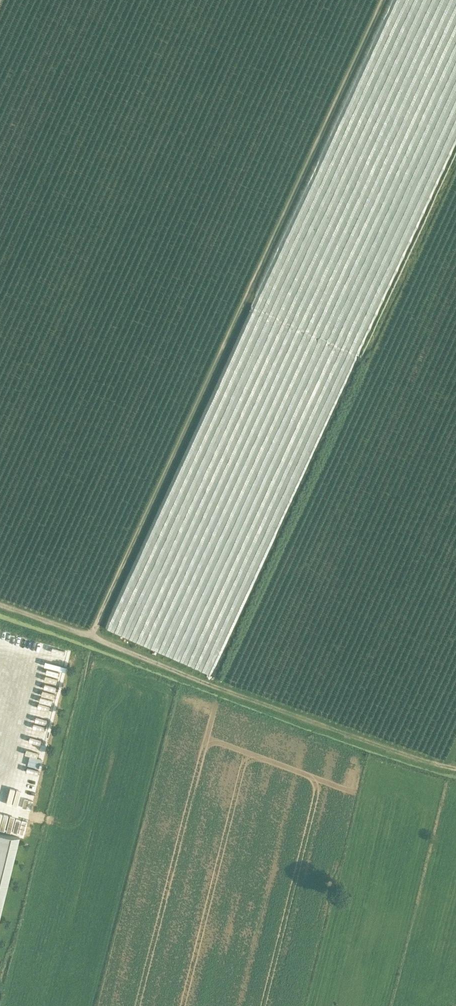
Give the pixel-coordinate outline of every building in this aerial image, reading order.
[(19,836),(0,831),(0,915),(19,836)]
